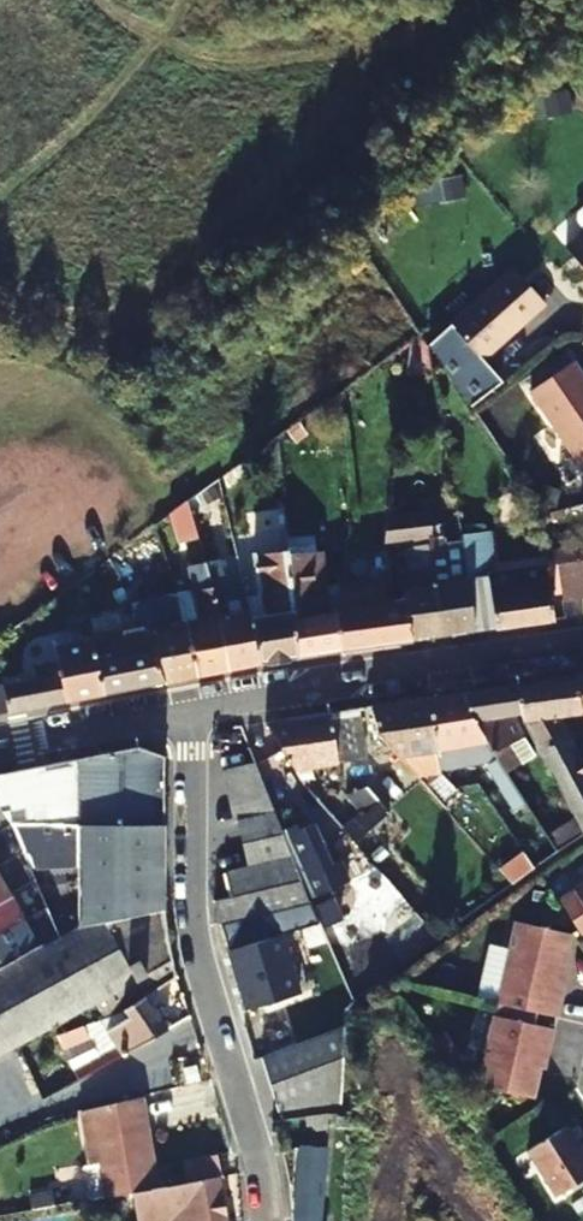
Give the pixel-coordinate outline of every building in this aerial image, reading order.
[(564,247),(582,269),(582,232),(564,247)] [(544,303),(512,267),(449,324),(481,359),(544,303)] [(570,361),(526,392),(579,471),(582,468),(582,381),(570,361)] [(185,504),(169,509),(179,541),(195,536),(185,504)] [(156,561),(176,553),(161,521),(144,534),(156,561)] [(455,533),(464,579),(488,574),(482,530),(455,533)] [(455,533),(444,534),(446,548),(451,547),(456,580),(446,582),(438,541),(424,543),(441,635),(474,629),(464,579),(455,533)] [(283,543),(295,658),(338,651),(332,617),(325,617),(317,568),(311,569),(306,541),(283,543)] [(263,618),(251,620),(262,663),(295,658),(283,543),(253,547),(263,618)] [(399,642),(441,635),(424,543),(402,546),(405,565),(395,571),(399,599),(391,601),(399,642)] [(181,564),(168,570),(177,592),(188,619),(171,625),(195,677),(229,670),(188,578),(181,564)] [(563,600),(582,596),(582,565),(555,570),(563,600)] [(543,568),(488,577),(495,626),(552,620),(543,568)] [(229,670),(262,663),(251,620),(241,585),(225,590),(212,569),(188,578),(229,670)] [(488,574),(464,579),(474,629),(495,626),(488,577),(488,574)] [(338,651),(399,642),(391,601),(384,602),(380,582),(339,589),(340,611),(331,612),(332,617),(338,651)] [(188,619),(177,592),(159,600),(171,625),(188,619)] [(171,625),(159,600),(120,607),(133,633),(157,685),(195,677),(171,625)] [(90,661),(84,642),(66,647),(59,626),(40,632),(50,663),(64,705),(101,698),(90,661)] [(101,698),(157,685),(133,633),(109,638),(110,643),(103,649),(105,657),(90,661),(101,698)] [(19,685),(0,691),(0,719),(64,705),(50,663),(24,669),(28,683),(19,685)] [(24,669),(15,673),(19,685),(28,683),(24,669)] [(582,711),(582,674),(573,675),(577,712),(582,711)] [(563,714),(577,712),(573,675),(516,683),(526,713),(548,761),(538,766),(544,776),(555,770),(580,819),(582,825),(582,754),(563,714)] [(502,717),(526,713),(516,683),(460,691),(483,736),(523,800),(533,795),(509,750),(514,747),(502,717)] [(440,746),(471,739),(483,736),(460,691),(425,697),(440,746)] [(389,743),(401,756),(440,746),(425,697),(369,707),(371,713),(378,729),(389,743)] [(356,709),(326,713),(336,762),(365,757),(356,709)] [(294,769),(336,762),(326,713),(266,724),(294,769)] [(523,800),(483,736),(471,739),(517,813),(527,807),(523,800)] [(220,756),(225,773),(255,765),(248,748),(220,756)] [(167,911),(163,760),(135,750),(121,753),(6,775),(0,776),(0,803),(17,827),(62,938),(80,928),(87,926),(111,920),(135,915),(160,912),(167,911)] [(219,774),(223,791),(261,781),(256,769),(255,765),(225,773),(219,774)] [(223,791),(227,808),(267,797),(261,781),(223,791)] [(369,788),(350,794),(366,814),(356,822),(350,816),(341,824),(358,843),(391,813),(369,788)] [(231,824),(237,822),(274,813),(267,797),(227,808),(231,824)] [(0,803),(0,815),(7,829),(0,834),(0,974),(19,964),(62,938),(17,827),(0,803)] [(237,822),(241,845),(283,835),(274,813),(237,822)] [(580,819),(547,839),(558,856),(582,839),(582,825),(580,819)] [(241,845),(246,869),(293,856),(283,835),(241,845)] [(540,868),(528,850),(501,869),(515,885),(540,868)] [(246,869),(229,874),(233,899),(303,879),(293,856),(246,869)] [(303,879),(233,899),(237,922),(313,900),(303,879)] [(333,899),(316,907),(327,929),(343,921),(333,899)] [(179,974),(167,934),(167,911),(160,912),(135,915),(111,920),(87,926),(80,928),(62,938),(19,964),(0,974),(0,1021),(15,1049),(17,1048),(30,1041),(59,1026),(81,1021),(113,1014),(122,1008),(146,993),(176,976),(179,974)] [(574,940),(518,924),(500,995),(562,1010),(566,992),(562,992),(574,940)] [(73,1067),(79,1079),(168,1029),(146,993),(122,1008),(128,1019),(106,1032),(97,1035),(99,1041),(102,1046),(105,1049),(73,1067)] [(557,1033),(494,1018),(476,1088),(537,1101),(549,1050),(553,1051),(557,1033)] [(0,1021),(0,1057),(15,1049),(0,1021)] [(59,1026),(66,1038),(85,1028),(81,1021),(59,1026)] [(92,1041),(85,1028),(66,1038),(59,1026),(30,1041),(36,1054),(60,1042),(67,1056),(92,1041)] [(345,1109),(349,1029),(266,1046),(286,1115),(345,1109)] [(24,1060),(36,1054),(30,1041),(17,1048),(24,1060)] [(131,1195),(216,1178),(225,1177),(220,1160),(205,1162),(182,1166),(159,1172),(160,1179),(156,1180),(140,1095),(113,1101),(79,1110),(90,1167),(99,1166),(106,1199),(131,1195)] [(320,1131),(321,1139),(352,1138),(352,1114),(310,1119),(311,1132),(320,1131)] [(530,1153),(559,1199),(582,1184),(582,1150),(570,1128),(530,1153)] [(293,1220),(318,1220),(317,1155),(293,1153),(291,1199),(293,1220)] [(106,1199),(99,1166),(90,1167),(84,1169),(90,1202),(106,1199)] [(131,1195),(135,1220),(225,1220),(216,1178),(131,1195)]
